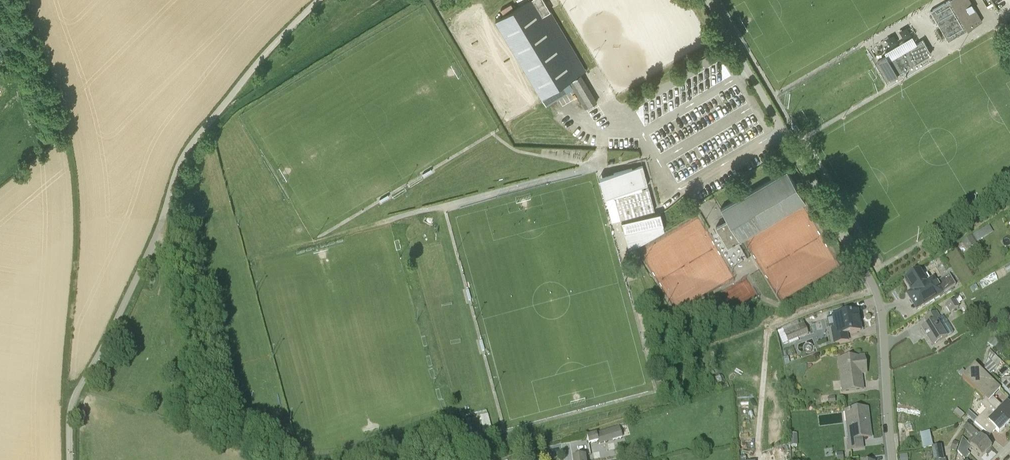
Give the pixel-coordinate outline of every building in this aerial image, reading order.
[(558,41),(566,36),(545,0),(529,0),(496,19),(541,97),(578,76),(558,41)] [(931,11),(948,41),(982,21),(970,0),(950,0),(931,11)] [(878,61),(889,80),(898,75),(897,74),(931,54),(923,40),(889,60),(887,56),(878,61)] [(580,74),(578,76),(541,97),(543,101),(546,105),(574,88),(586,108),(596,102),(580,74)] [(606,196),(620,192),(642,186),(648,184),(643,165),(601,176),(599,177),(605,196),(606,196)] [(728,246),(806,201),(787,169),(721,208),(727,219),(716,226),(728,246)] [(642,186),(620,192),(620,195),(615,196),(621,219),(655,210),(649,187),(643,189),(642,186)] [(692,210),(698,206),(697,204),(691,207),(692,209),(684,214),(686,218),(694,213),(692,210)] [(660,212),(622,222),(625,234),(663,224),(660,212)] [(976,244),(975,243),(993,232),(989,225),(962,241),(966,250),(976,244)] [(916,309),(943,293),(956,285),(949,275),(937,283),(936,282),(930,286),(920,270),(904,279),(911,291),(907,294),(916,309)] [(950,313),(958,307),(957,306),(954,301),(946,306),(950,313)] [(848,340),(847,333),(861,330),(857,312),(838,316),(841,329),(832,330),(834,343),(848,340)] [(932,346),(946,337),(936,320),(940,318),(936,312),(924,319),(927,325),(921,329),(932,346)] [(788,343),(808,335),(803,323),(783,331),(783,332),(778,334),(783,345),(788,343)] [(988,343),(994,348),(1000,342),(993,336),(988,343)] [(995,356),(989,350),(984,369),(990,374),(993,370),(987,364),(995,356)] [(839,360),(843,392),(862,389),(861,374),(866,373),(864,357),(839,360)] [(1000,389),(974,364),(962,377),(985,400),(988,403),(991,407),(997,412),(1008,423),(1009,421),(1009,407),(1006,403),(1002,407),(996,401),(995,402),(991,399),(1000,389)] [(1009,385),(1003,378),(999,382),(1006,389),(1009,394),(1009,384),(1009,385)] [(999,432),(1008,423),(997,412),(991,407),(988,403),(985,400),(981,405),(987,410),(980,417),(977,419),(968,411),(967,415),(988,434),(989,435),(996,429),(999,432)] [(862,447),(861,438),(870,437),(867,409),(846,411),(849,439),(846,439),(847,449),(862,447)] [(964,415),(956,409),(953,412),(961,419),(964,415)] [(484,434),(491,432),(486,414),(479,415),(484,434)] [(991,447),(971,427),(966,423),(964,429),(972,437),(969,440),(969,441),(967,443),(963,438),(960,444),(967,451),(971,447),(981,457),(991,447)] [(623,437),(619,426),(586,436),(589,444),(598,441),(599,444),(623,437)] [(923,449),(933,447),(929,431),(920,433),(922,440),(923,449)] [(956,452),(959,443),(953,441),(950,450),(956,452)] [(970,454),(967,451),(960,444),(958,451),(964,459),(970,454)] [(942,459),(940,447),(932,449),(934,459),(946,459),(945,459),(942,459)]
